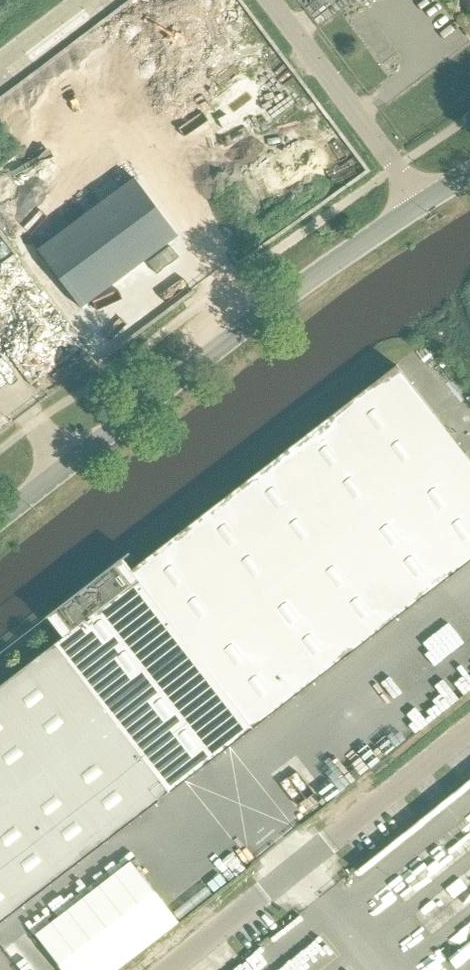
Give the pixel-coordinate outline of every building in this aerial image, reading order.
[(81,309),(178,237),(134,178),(37,250),(81,309)] [(469,561),(469,460),(397,365),(131,570),(123,559),(130,554),(129,553),(45,617),(46,618),(48,617),(63,637),(0,686),(0,923),(469,561)] [(410,683),(469,635),(469,614),(464,606),(393,662),(410,683)] [(178,921),(131,861),(36,935),(63,969),(115,969),(178,921)] [(448,961),(469,947),(469,901),(469,900),(469,899),(469,887),(464,878),(385,926),(395,941),(425,923),(448,961)] [(265,969),(313,969),(332,958),(319,937),(265,969)]
